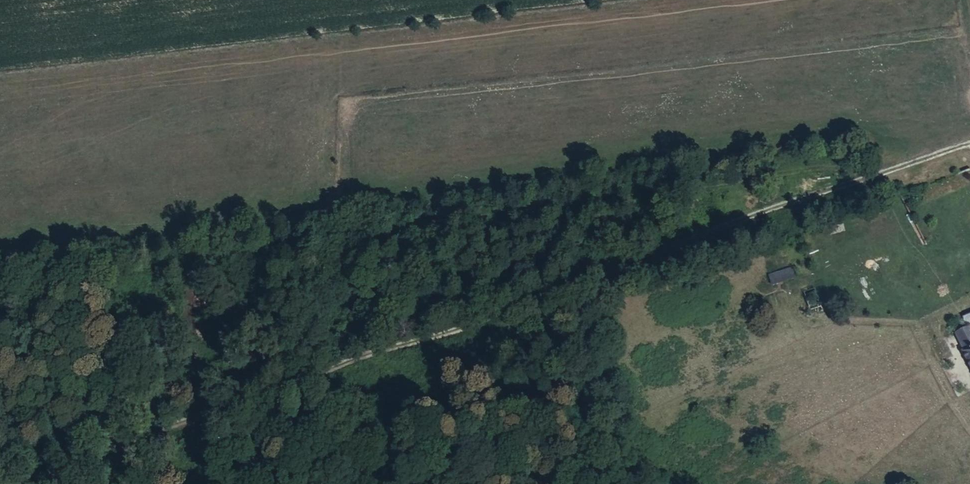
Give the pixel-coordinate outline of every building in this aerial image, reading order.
[(937,182),(935,176),(928,179),(930,184),(937,182)] [(793,266),(768,272),(771,283),(796,277),(793,266)] [(969,325),(969,317),(957,323),(960,329),(969,325)] [(964,331),(951,338),(961,355),(958,356),(969,379),(969,341),(964,331)]
